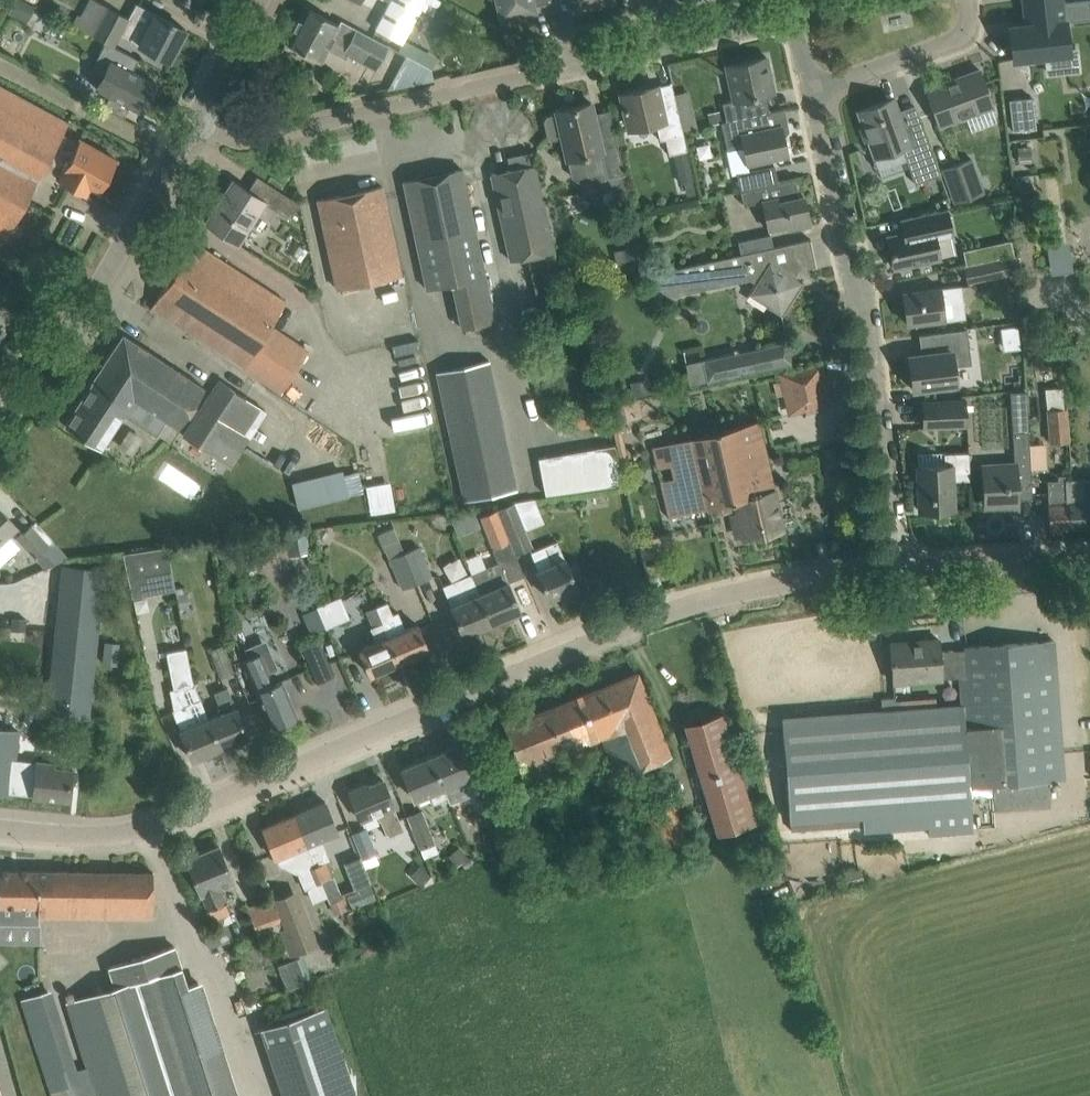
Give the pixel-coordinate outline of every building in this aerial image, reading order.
[(390,2),(376,29),(402,43),(416,16),(424,0),(387,0),(390,2)] [(496,2),(501,20),(536,11),(533,0),(494,0),(496,2)] [(570,0),(572,9),(611,0),(570,0)] [(1026,24),(1026,25),(1066,20),(1066,21),(1089,18),(1089,0),(1070,0),(1061,1),(1061,0),(1024,0),(1026,24)] [(93,35),(107,42),(114,46),(121,34),(169,60),(186,29),(166,19),(156,13),(155,13),(137,4),(129,18),(108,7),(93,35)] [(305,6),(286,42),(321,61),(328,48),(344,56),(345,54),(376,70),(389,45),(341,20),(339,24),(305,6)] [(1026,24),(1009,26),(1012,59),(1069,52),(1066,21),(1066,20),(1026,25),(1026,24)] [(114,46),(107,42),(91,71),(106,79),(109,73),(119,78),(110,96),(122,102),(142,112),(157,84),(132,71),(138,59),(114,46)] [(473,53),(471,62),(481,64),(482,54),(473,53)] [(433,80),(431,68),(406,55),(387,89),(433,80)] [(722,102),(726,121),(769,111),(766,94),(769,93),(774,92),(771,78),(766,57),(726,65),(733,100),(722,102)] [(925,88),(939,126),(993,106),(980,69),(925,88)] [(674,153),(687,150),(683,133),(674,95),(671,81),(670,82),(670,83),(658,86),(658,85),(620,93),(628,130),(656,123),(660,140),(665,139),(669,155),(674,153)] [(72,154),(56,145),(69,122),(0,85),(0,235),(6,238),(47,161),(63,170),(72,154)] [(687,92),(674,95),(683,133),(696,130),(687,92)] [(902,147),(915,183),(940,174),(919,117),(903,122),(894,97),(857,111),(863,127),(860,129),(864,141),(867,139),(874,157),(902,147)] [(1032,97),(1010,99),(1013,129),(1035,127),(1032,97)] [(582,181),(608,175),(618,218),(633,214),(623,174),(624,174),(615,131),(599,135),(591,102),(556,110),(557,115),(548,117),(545,121),(548,136),(553,139),(562,137),(567,160),(569,159),(573,175),(582,181)] [(721,122),(726,148),(743,145),(747,164),(766,160),(788,156),(783,136),(786,135),(789,130),(784,108),(769,111),(726,121),(721,122)] [(719,111),(707,113),(710,124),(721,122),(719,111)] [(72,154),(63,170),(58,179),(86,194),(90,187),(99,192),(117,159),(80,139),(72,154)] [(687,150),(674,153),(681,183),(694,180),(687,150)] [(527,257),(554,251),(534,164),(533,165),(531,154),(509,159),(511,170),(491,174),(511,260),(527,257)] [(942,169),(954,202),(983,192),(971,159),(942,169)] [(774,165),(737,173),(740,191),(778,183),(774,165)] [(452,284),(462,327),(494,320),(462,169),(449,171),(443,167),(439,174),(427,176),(420,172),(416,178),(404,181),(427,289),(452,284)] [(778,183),(740,191),(743,205),(762,201),(769,230),(789,225),(790,230),(810,225),(803,195),(799,196),(795,179),(778,183)] [(206,223),(224,235),(238,244),(266,201),(234,180),(206,223)] [(317,200),(336,288),(401,274),(382,186),(317,200)] [(300,204),(287,195),(277,210),(290,219),(300,204)] [(915,230),(903,233),(887,237),(894,268),(916,263),(940,258),(935,240),(953,236),(947,208),(912,216),(915,230)] [(738,241),(741,254),(773,247),(771,234),(738,241)] [(773,247),(741,254),(654,273),(657,287),(671,296),(750,279),(756,283),(749,294),(782,315),(803,282),(795,277),(799,269),(816,266),(816,264),(807,266),(802,242),(811,240),(810,239),(773,247)] [(286,302),(212,254),(194,241),(151,307),(281,392),(308,349),(271,325),(286,302)] [(999,259),(999,258),(964,266),(968,283),(1003,275),(1002,274),(1018,271),(1015,256),(999,259)] [(940,288),(903,292),(906,323),(944,318),(942,303),(963,300),(961,286),(940,288)] [(908,356),(912,389),(956,383),(954,366),(971,364),(967,329),(919,335),(921,354),(908,356)] [(92,381),(93,381),(130,405),(124,414),(155,435),(166,419),(177,427),(204,387),(123,334),(92,381)] [(685,363),(690,385),(792,363),(787,341),(685,363)] [(436,371),(464,500),(516,489),(489,360),(436,371)] [(820,365),(781,374),(786,393),(824,384),(820,365)] [(1004,372),(1006,390),(1026,389),(1024,370),(1004,372)] [(130,405),(93,381),(65,425),(102,449),(124,414),(130,405)] [(1062,392),(1046,393),(1047,407),(1050,443),(1070,442),(1068,406),(1063,406),(1062,392)] [(185,436),(210,452),(235,412),(211,396),(185,436)] [(966,400),(923,402),(924,427),(967,425),(966,400)] [(674,478),(660,481),(669,516),(736,499),(739,513),(732,515),(737,536),(744,534),(745,538),(781,529),(772,491),(774,490),(758,421),(652,447),(657,466),(671,463),(674,478)] [(1018,505),(1017,499),(1032,498),(1031,476),(1030,468),(1028,443),(1027,431),(1011,432),(1014,463),(982,465),(985,507),(1018,505)] [(1046,442),(1028,443),(1030,468),(1048,467),(1046,442)] [(619,486),(613,448),(535,461),(542,499),(619,486)] [(917,466),(919,506),(919,510),(954,509),(953,480),(970,479),(968,452),(944,453),(945,465),(917,466)] [(348,502),(342,474),(289,485),(294,512),(348,502)] [(1069,526),(1066,479),(1065,479),(1065,475),(1058,475),(1058,480),(1048,480),(1049,507),(1049,529),(1069,528),(1069,526)] [(1066,479),(1069,526),(1089,525),(1089,478),(1066,479)] [(387,484),(362,488),(366,519),(391,516),(387,484)] [(497,511),(515,553),(532,546),(513,504),(497,511)] [(16,526),(9,518),(0,508),(0,541),(16,526)] [(496,511),(481,517),(493,548),(508,542),(496,511)] [(873,518),(865,519),(867,532),(875,531),(873,518)] [(18,537),(35,557),(44,567),(69,558),(53,540),(50,544),(32,524),(18,537)] [(416,581),(404,553),(393,528),(379,534),(401,587),(416,581)] [(557,541),(543,547),(550,564),(536,570),(548,598),(577,586),(557,541)] [(174,588),(165,546),(123,552),(132,596),(174,588)] [(419,547),(404,553),(416,581),(431,575),(419,547)] [(484,567),(470,574),(479,594),(491,623),(520,610),(511,590),(507,581),(499,561),(484,567)] [(61,565),(46,711),(88,715),(103,569),(61,565)] [(457,580),(442,586),(454,614),(463,635),(491,623),(479,594),(470,574),(457,580)] [(184,586),(174,588),(178,608),(188,606),(184,586)] [(329,601),(316,606),(317,607),(326,629),(338,624),(329,601)] [(384,602),(374,607),(381,623),(387,637),(397,663),(428,650),(417,623),(404,629),(397,612),(390,615),(384,602)] [(381,623),(374,607),(366,610),(373,627),(370,628),(376,642),(359,649),(370,675),(397,663),(387,637),(381,623)] [(941,678),(960,677),(960,676),(968,675),(968,663),(988,662),(987,645),(966,647),(966,649),(939,651),(939,639),(890,642),(893,682),(941,678)] [(318,640),(303,648),(318,681),(333,675),(318,640)] [(883,711),(782,719),(784,740),(789,821),(927,811),(929,830),(972,827),(970,807),(975,807),(976,812),(1050,806),(1048,780),(1064,779),(1055,662),(1054,640),(1053,640),(987,645),(988,662),(968,663),(968,675),(960,676),(960,677),(962,705),(935,707),(883,711)] [(233,672),(223,643),(209,649),(219,677),(233,672)] [(208,720),(209,720),(194,684),(181,648),(162,654),(174,691),(177,691),(183,705),(172,710),(192,759),(219,748),(208,720)] [(260,653),(248,659),(244,660),(273,726),(297,715),(282,681),(274,684),(260,653)] [(547,753),(563,747),(603,731),(621,775),(671,754),(637,672),(547,709),(547,708),(504,726),(525,778),(552,766),(547,753)] [(222,714),(209,720),(208,720),(219,748),(248,736),(228,688),(214,694),(222,714)] [(685,726),(717,831),(755,820),(723,714),(685,726)] [(12,793),(69,799),(72,770),(53,768),(53,763),(21,760),(19,775),(13,775),(18,731),(0,729),(0,792),(12,793)] [(461,744),(431,757),(448,798),(463,792),(458,781),(473,775),(461,744)] [(448,798),(431,757),(402,769),(415,799),(430,793),(434,804),(448,798)] [(349,791),(358,811),(361,820),(377,814),(380,821),(381,821),(388,836),(404,829),(383,779),(367,786),(366,784),(349,791)] [(474,788),(488,821),(503,815),(489,782),(474,788)] [(325,801),(294,814),(306,846),(338,833),(325,801)] [(407,816),(421,849),(424,858),(439,852),(435,843),(435,842),(422,810),(407,816)] [(294,814),(263,827),(271,847),(276,859),(277,858),(281,867),(298,873),(304,888),(308,887),(321,881),(315,867),(306,846),(294,814)] [(366,829),(352,834),(362,859),(376,853),(366,829)] [(209,910),(214,920),(229,914),(225,903),(226,903),(220,887),(234,882),(219,845),(186,859),(201,895),(208,910),(209,910)] [(365,867),(362,859),(347,865),(357,889),(372,883),(365,867)] [(329,861),(315,867),(321,881),(335,875),(329,861)] [(862,882),(859,868),(842,872),(846,886),(862,882)] [(39,924),(39,915),(41,915),(41,910),(42,871),(0,870),(0,923),(39,924)] [(42,871),(41,910),(153,911),(153,894),(153,872),(42,871)] [(294,892),(276,899),(285,922),(277,925),(289,956),(316,946),(294,892)] [(342,897),(330,903),(334,913),(347,908),(342,897)] [(248,910),(256,931),(282,921),(274,900),(248,910)] [(65,1002),(86,1065),(95,1095),(96,1095),(234,1095),(197,980),(185,984),(173,944),(107,966),(114,986),(65,1002)] [(21,999),(52,1095),(93,1095),(95,1095),(86,1065),(77,1068),(51,989),(21,999)] [(282,1095),(355,1095),(326,1006),(260,1028),(282,1095)]
